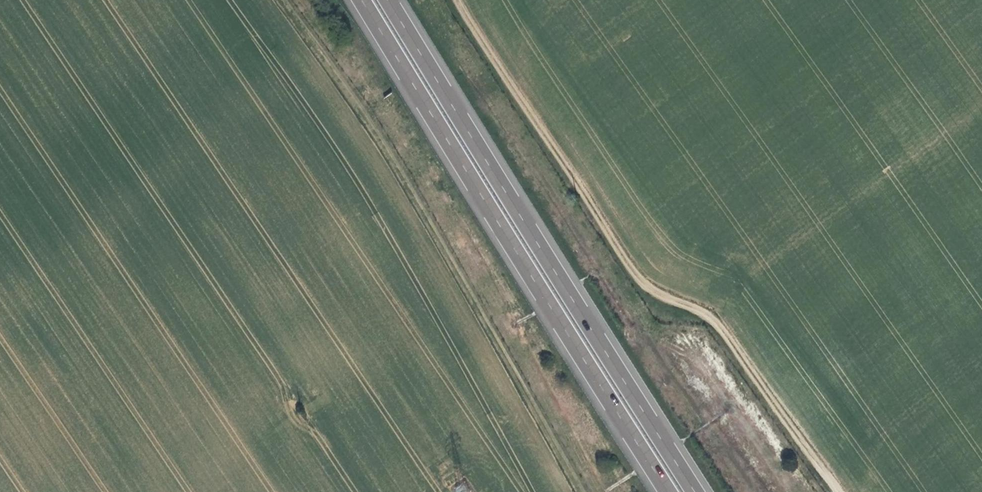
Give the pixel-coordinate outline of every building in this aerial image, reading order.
[(453,491),(475,491),(467,479),(451,490),(453,491)]
